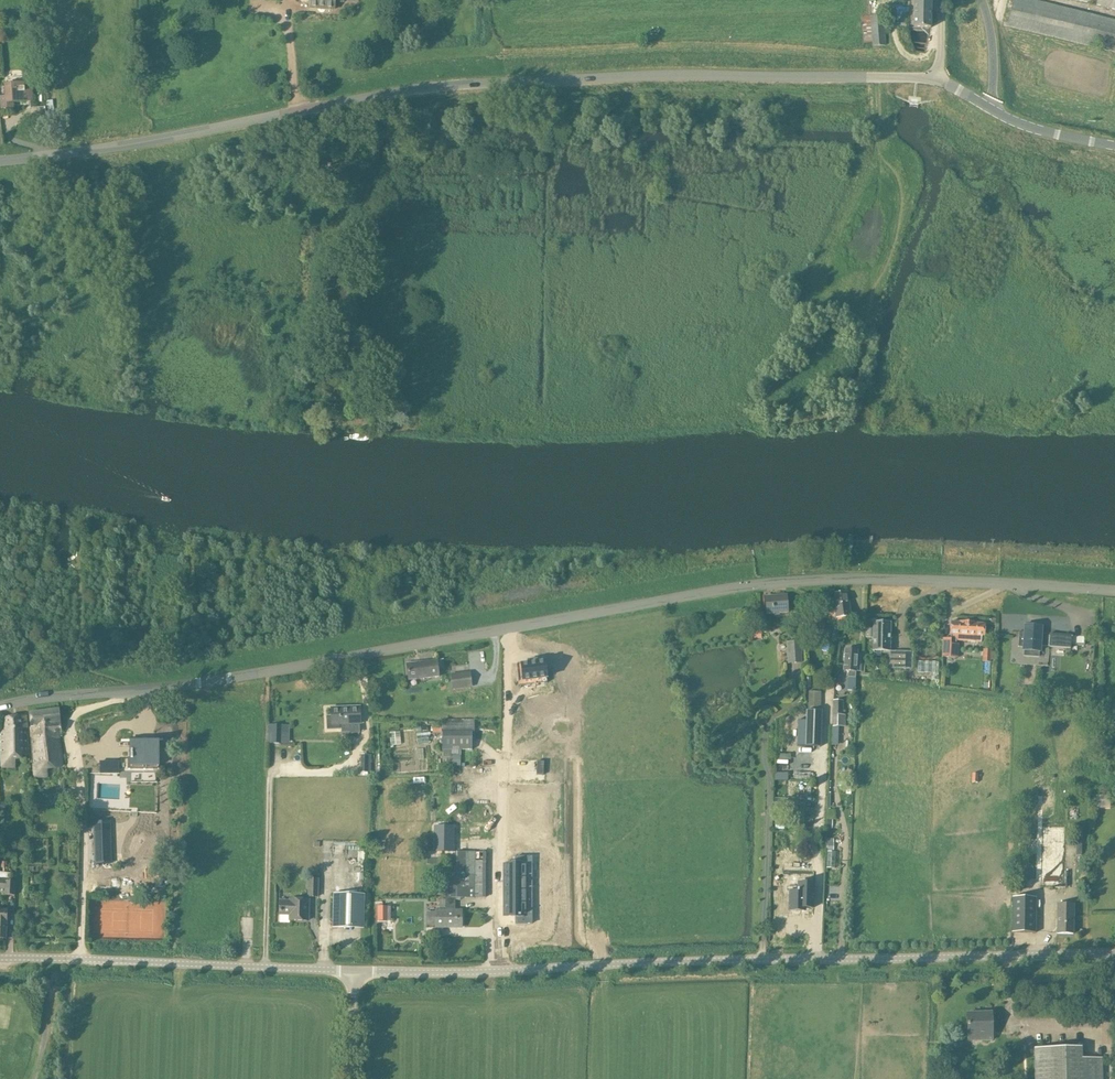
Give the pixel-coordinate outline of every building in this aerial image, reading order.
[(309,7),(335,9),(335,1),(344,2),(344,0),(309,0),(309,7)] [(929,28),(931,28),(931,0),(914,0),(913,28),(922,28),(929,28)] [(1097,5),(1112,9),(1114,0),(1099,0),(1097,5)] [(886,46),(885,33),(884,16),(870,17),(872,43),(872,47),(886,46)] [(872,43),(870,17),(862,17),(864,43),(872,43)] [(33,100),(32,82),(4,84),(5,95),(0,96),(1,108),(14,107),(13,102),(33,100)] [(836,617),(850,615),(847,592),(833,593),(834,597),(832,598),(833,602),(834,602),(836,617)] [(787,613),(786,595),(766,597),(767,614),(787,613)] [(890,651),(890,642),(891,622),(873,621),(873,628),(865,628),(865,637),(873,637),(873,642),(872,651),(890,651)] [(951,621),(951,625),(951,634),(951,639),(943,638),(942,657),(958,658),(958,644),(956,644),(956,640),(981,642),(982,636),(985,636),(985,623),(951,621)] [(1050,635),(1041,634),(1041,627),(1040,627),(1040,625),(1035,624),(1035,627),(1032,626),(1032,624),(1026,623),(1026,626),(1025,626),(1025,632),(1019,631),(1018,647),(1023,647),(1023,650),(1024,650),(1023,655),(1038,656),(1039,651),(1040,645),(1049,646),(1049,647),(1070,648),(1071,643),(1084,644),(1085,636),(1050,633),(1050,635)] [(788,664),(802,663),(801,641),(787,642),(788,664)] [(982,662),(990,662),(990,650),(983,649),(982,662)] [(845,650),(844,670),(849,671),(848,677),(855,678),(856,671),(861,671),(862,653),(857,653),(857,650),(845,650)] [(889,668),(912,669),(913,652),(890,651),(889,668)] [(524,662),(516,663),(519,680),(543,676),(540,659),(532,660),(532,657),(524,659),(524,662)] [(437,660),(407,663),(409,680),(439,676),(437,660)] [(452,689),(472,687),(470,671),(451,673),(452,689)] [(820,707),(821,691),(808,691),(808,707),(820,707)] [(845,715),(843,715),(843,701),(832,701),(832,727),(845,727),(845,715)] [(331,707),(332,716),(327,716),(327,729),(342,729),(341,724),(360,723),(360,706),(331,707)] [(31,727),(33,768),(34,779),(49,778),(47,766),(62,765),(58,732),(61,732),(59,709),(30,712),(31,727)] [(805,746),(820,747),(822,710),(806,710),(805,732),(798,732),(797,745),(805,745),(805,746)] [(26,715),(4,717),(5,730),(0,731),(1,757),(2,769),(16,769),(15,756),(29,755),(26,715)] [(281,743),(281,725),(272,725),(272,743),(281,743)] [(400,743),(399,731),(391,731),(392,743),(400,743)] [(131,758),(128,758),(128,769),(159,769),(159,739),(140,739),(131,739),(131,743),(131,758)] [(443,749),(443,756),(452,756),(452,765),(460,765),(460,749),(443,749)] [(361,755),(361,772),(371,773),(372,755),(361,755)] [(809,799),(809,785),(788,784),(787,798),(809,799)] [(112,863),(110,821),(93,822),(94,863),(112,863)] [(451,826),(433,826),(433,834),(451,834),(451,826)] [(451,834),(433,834),(433,842),(451,842),(451,834)] [(1064,838),(1041,838),(1041,869),(1065,869),(1064,838)] [(451,842),(433,842),(433,850),(451,850),(451,842)] [(487,852),(456,852),(428,851),(427,858),(442,858),(442,860),(445,860),(445,897),(445,910),(436,910),(436,927),(462,927),(462,910),(455,910),(455,897),(487,898),(487,852)] [(505,861),(504,872),(505,872),(505,873),(524,873),(524,872),(524,861),(524,860),(505,860),(505,861)] [(1049,871),(1049,887),(1065,886),(1064,870),(1049,871)] [(504,873),(504,885),(505,885),(523,885),(524,885),(524,873),(505,873),(504,873)] [(308,897),(318,897),(319,878),(308,878),(308,897)] [(4,895),(15,896),(16,881),(5,880),(4,895)] [(790,892),(789,910),(801,911),(805,911),(805,908),(813,908),(814,884),(801,883),(801,890),(797,890),(797,892),(790,892)] [(504,886),(504,898),(505,898),(523,898),(524,898),(524,886),(523,886),(523,885),(505,885),(505,886),(504,886)] [(364,928),(365,894),(333,893),(332,927),(364,928)] [(1036,933),(1036,898),(1012,897),(1011,932),(1036,933)] [(504,898),(504,910),(505,910),(515,910),(523,910),(524,910),(524,899),(523,899),(523,898),(505,898),(504,898)] [(308,920),(308,900),(290,900),(290,901),(280,901),(280,914),(290,915),(290,920),(308,920)] [(1074,904),(1057,904),(1057,933),(1074,933),(1074,904)] [(378,907),(378,921),(387,921),(387,907),(378,907)] [(991,1013),(967,1013),(968,1040),(992,1040),(991,1013)] [(1036,1078),(1103,1078),(1103,1057),(1083,1058),(1082,1047),(1035,1048),(1036,1078)]
